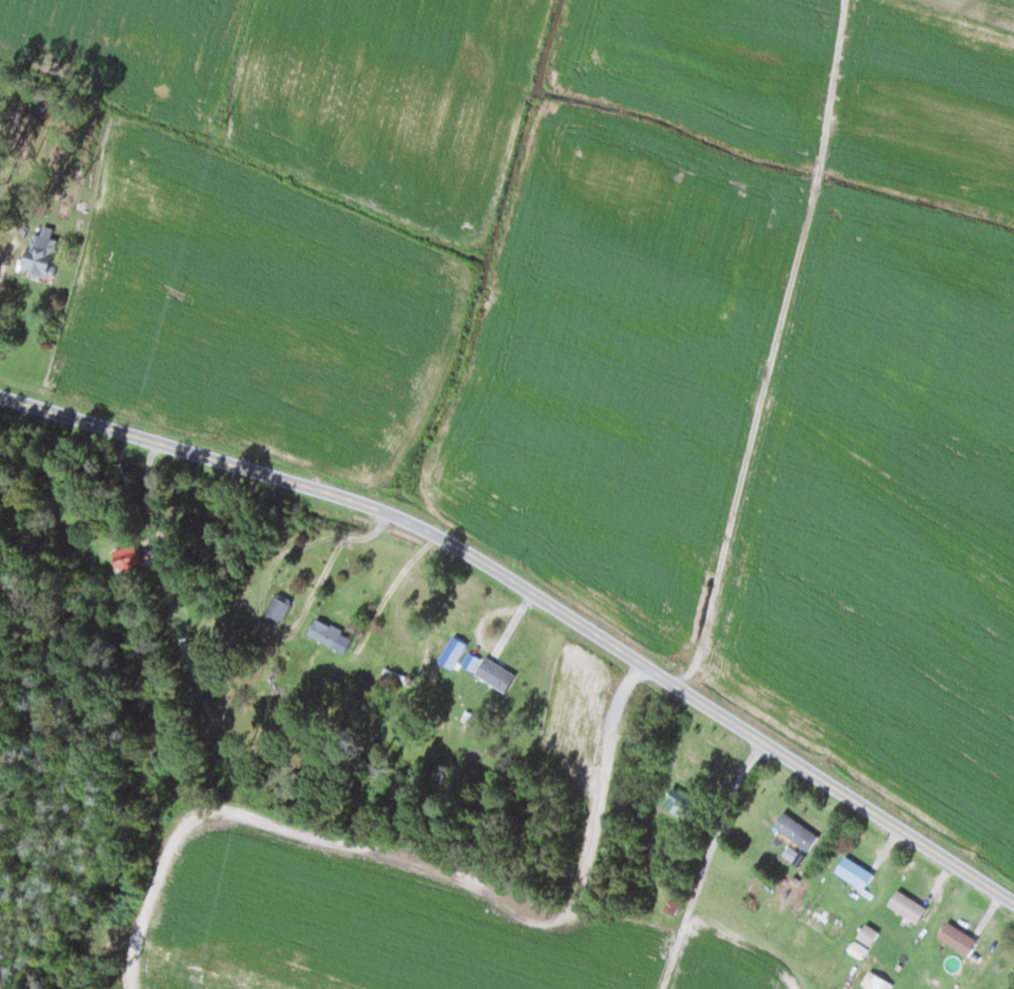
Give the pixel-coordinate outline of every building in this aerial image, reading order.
[(16,267),(42,278),(58,241),(32,230),(16,267)] [(133,566),(131,546),(110,548),(111,568),(133,566)] [(291,600),(273,591),(262,614),(279,623),(291,600)] [(305,634),(343,652),(351,636),(313,617),(305,634)] [(806,850),(817,835),(781,811),(771,826),(806,850)] [(861,888),(871,872),(842,854),(832,870),(861,888)] [(915,922),(924,907),(894,888),(885,904),(915,922)] [(818,927),(829,912),(817,904),(807,918),(818,927)] [(843,921),(833,917),(826,931),(836,936),(843,921)] [(964,955),(974,939),(945,920),(935,935),(964,955)] [(876,932),(863,924),(855,936),(868,944),(876,932)] [(879,966),(890,972),(897,959),(887,954),(879,966)]
